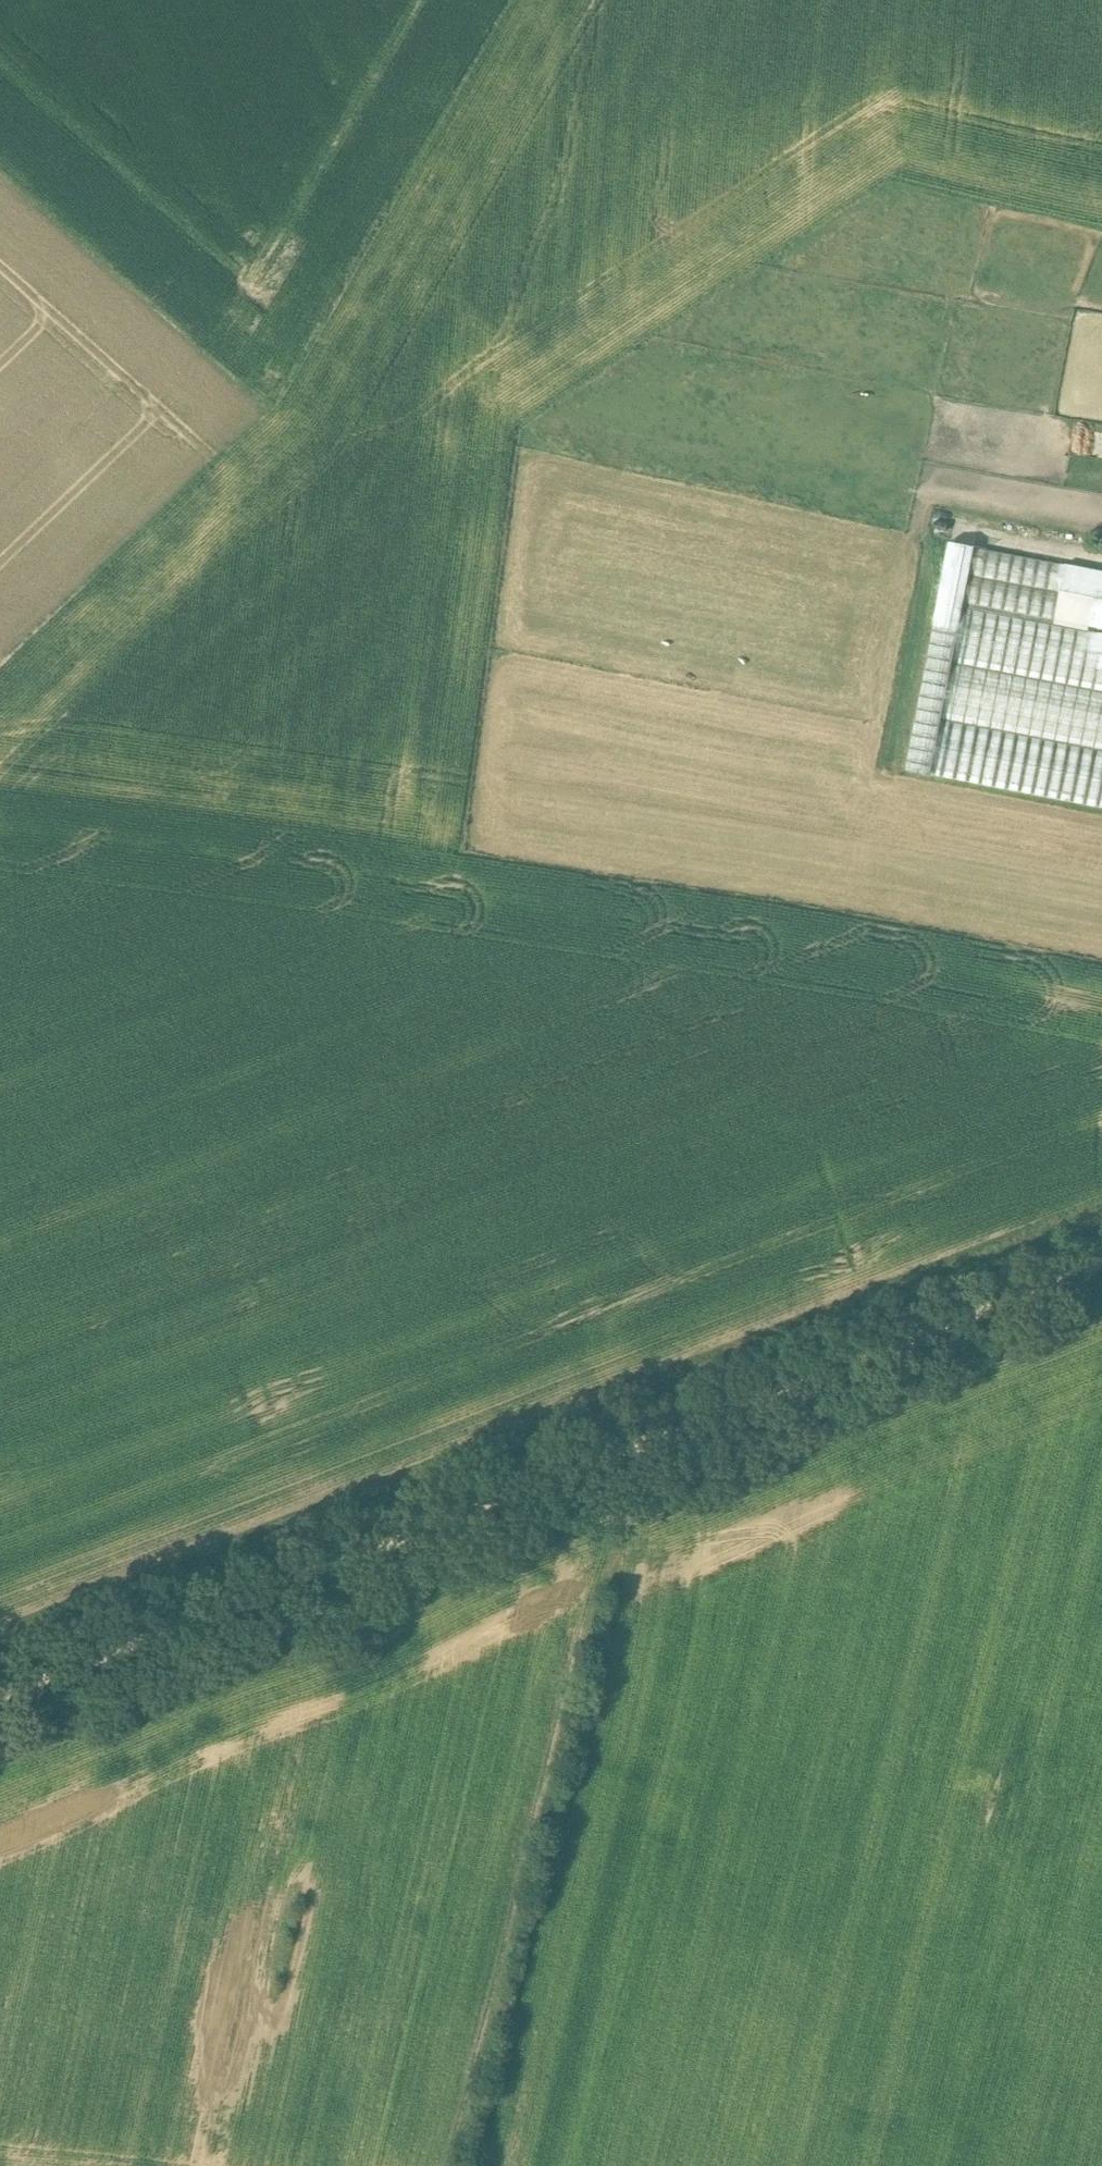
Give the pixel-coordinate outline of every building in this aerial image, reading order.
[(1066,565),(974,548),(963,604),(1055,622),(1066,565)] [(1100,571),(1089,627),(1101,630),(1101,572),(1100,571)] [(963,608),(952,664),(1101,693),(1101,634),(963,608)] [(952,664),(941,720),(1101,751),(1101,693),(952,664)] [(941,720),(930,776),(1101,809),(1101,751),(941,720)]
